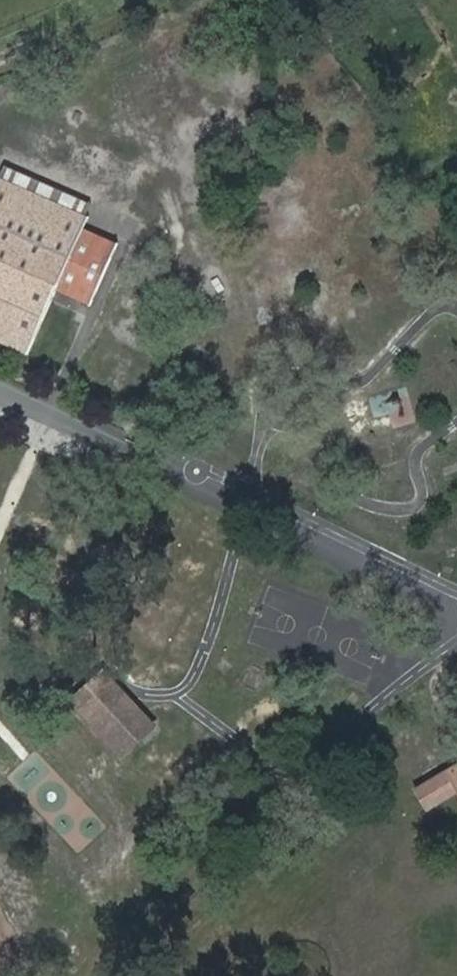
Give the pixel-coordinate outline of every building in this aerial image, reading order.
[(29,352),(56,288),(89,303),(115,243),(82,229),(88,217),(0,179),(0,339),(29,352)] [(102,673),(74,699),(123,752),(151,726),(102,673)] [(417,789),(429,807),(456,791),(456,766),(417,789)]
